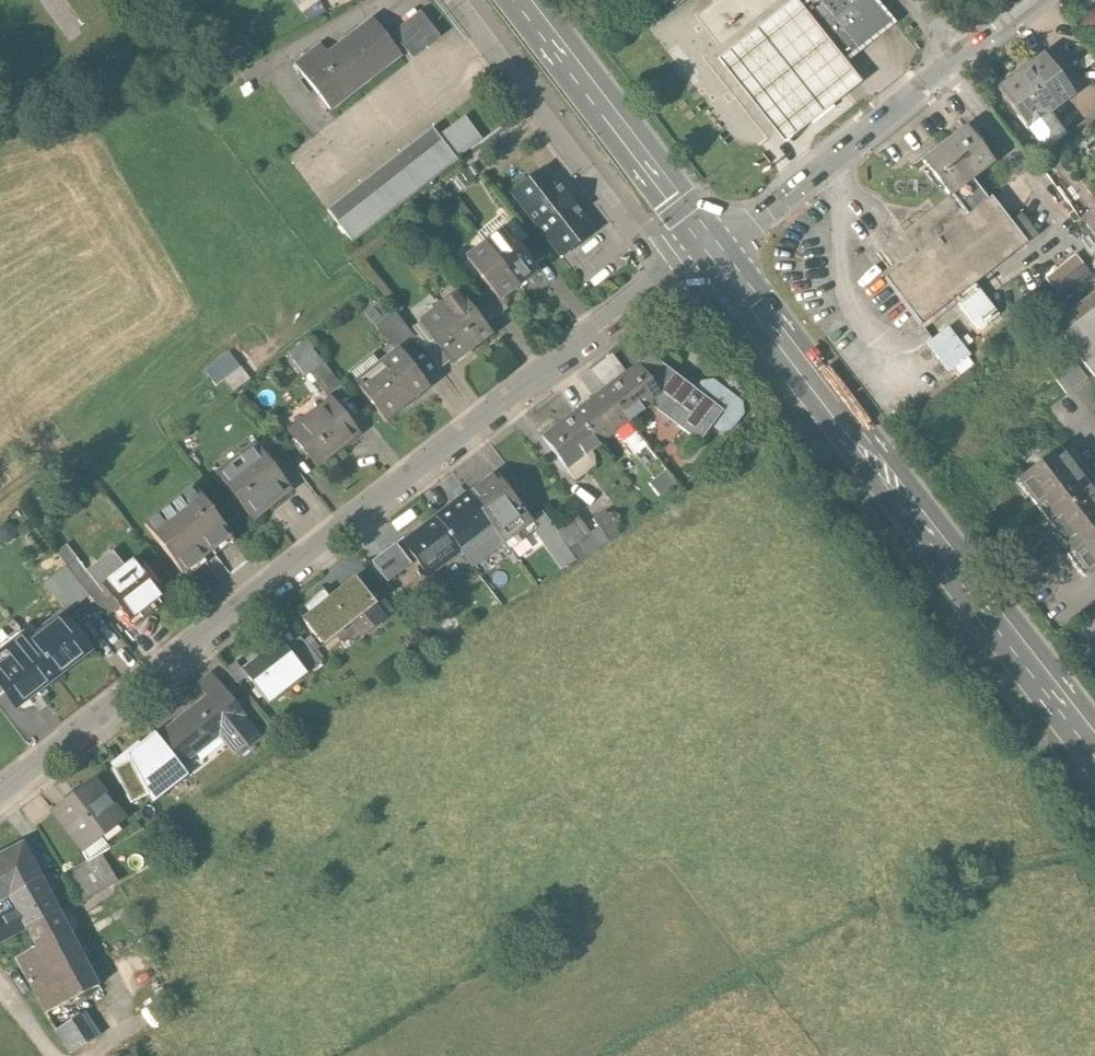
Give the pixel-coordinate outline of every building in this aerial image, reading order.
[(861,84),(795,0),(717,61),(783,145),(861,84)] [(851,2),(850,0),(809,0),(797,9),(842,67),(895,25),(875,0),(854,0),(851,2)] [(1094,8),(1074,24),(1086,39),(1094,32),(1094,9),(1094,8)] [(440,38),(421,13),(393,35),(412,60),(440,38)] [(374,21),(329,56),(320,44),(294,65),(329,109),(399,55),(374,21)] [(1042,58),(998,92),(1028,131),(1048,115),(1073,96),(1042,58)] [(1028,131),(1047,154),(1049,152),(1067,138),(1048,115),(1028,131)] [(464,117),(438,137),(456,160),(481,139),(464,117)] [(1084,125),(1088,131),(1094,139),(1094,117),(1084,125)] [(1049,152),(1053,158),(1088,131),(1084,125),(1067,138),(1049,152)] [(457,162),(456,160),(438,137),(432,129),(326,211),(352,244),(457,162)] [(965,129),(922,163),(943,190),(950,198),(953,196),(973,180),(993,165),(965,129)] [(1094,242),(1094,212),(1053,158),(1049,152),(1047,154),(1035,163),(1094,242)] [(593,233),(545,170),(513,195),(562,257),(593,233)] [(973,180),(953,196),(967,218),(990,201),(973,180)] [(967,218),(882,283),(920,333),(1028,252),(1025,247),(1009,227),(990,201),(967,218)] [(1021,218),(1009,227),(1025,247),(1036,239),(1021,218)] [(517,246),(505,230),(486,245),(517,285),(536,271),(533,267),(517,246)] [(544,259),(527,238),(517,246),(533,267),(544,259)] [(486,245),(485,244),(466,259),(489,289),(498,301),(500,300),(518,286),(517,285),(486,245)] [(1089,279),(1074,259),(1045,281),(1060,301),(1089,279)] [(489,289),(479,297),(479,298),(495,319),(496,319),(508,310),(500,300),(498,301),(489,289)] [(468,306),(459,294),(440,309),(471,349),(491,334),(485,327),(468,306)] [(495,319),(479,298),(468,306),(485,327),(495,319)] [(1094,388),(1094,301),(1053,332),(1069,354),(1089,380),(1094,388)] [(471,349),(440,309),(421,323),(435,341),(451,361),(453,364),(471,349)] [(410,332),(395,313),(376,327),(391,347),(410,332)] [(972,355),(949,327),(925,345),(948,374),(972,355)] [(451,361),(435,341),(423,349),(439,370),(451,361)] [(428,389),(398,351),(380,364),(384,369),(359,388),(383,418),(410,398),(412,401),(428,389)] [(1089,380),(1069,354),(1052,367),(1071,393),(1089,380)] [(626,374),(611,355),(590,371),(605,391),(626,374)] [(713,383),(702,385),(696,392),(653,360),(640,370),(661,398),(660,399),(685,417),(677,427),(699,444),(712,426),(719,432),(731,431),(743,415),(741,405),(713,383)] [(327,397),(341,387),(324,365),(311,375),(327,397)] [(640,370),(637,366),(626,374),(605,391),(610,397),(629,422),(660,399),(661,398),(640,370)] [(605,391),(590,371),(580,379),(595,399),(605,391)] [(629,422),(610,397),(605,391),(595,399),(574,414),(598,446),(629,422)] [(331,400),(290,433),(316,467),(358,435),(331,400)] [(598,446),(574,414),(542,439),(566,471),(598,446)] [(291,490),(257,445),(217,476),(252,520),(291,490)] [(675,485),(646,448),(635,457),(654,481),(648,486),(658,498),(675,485)] [(1011,485),(1061,550),(1094,524),(1094,495),(1059,448),(1011,485)] [(530,523),(493,475),(468,495),(504,543),(505,542),(530,523)] [(193,489),(146,526),(182,573),(230,536),(193,489)] [(504,543),(468,495),(436,519),(461,551),(473,567),(504,543)] [(628,529),(617,511),(608,517),(619,534),(628,529)] [(557,533),(541,512),(530,521),(531,522),(536,529),(535,530),(563,570),(575,562),(567,549),(556,534),(557,533)] [(606,513),(593,521),(599,530),(599,529),(607,542),(619,534),(608,517),(606,513)] [(577,518),(557,533),(556,534),(567,549),(589,535),(577,518)] [(461,551),(436,519),(404,544),(429,575),(461,551)] [(531,522),(530,523),(505,542),(510,550),(535,530),(536,529),(531,522)] [(1081,578),(1094,568),(1094,524),(1061,550),(1081,578)] [(589,535),(567,549),(575,562),(607,542),(599,529),(599,530),(589,535)] [(412,565),(396,544),(383,554),(372,562),(387,583),(412,565)] [(137,558),(103,585),(130,620),(164,594),(137,558)] [(105,595),(77,559),(66,567),(90,598),(94,603),(105,595)] [(90,598),(66,567),(44,585),(69,614),(90,598)] [(328,603),(322,608),(321,608),(313,615),(304,622),(322,644),(350,622),(363,639),(385,621),(372,605),(373,604),(356,582),(328,603)] [(321,594),(320,593),(305,605),(306,606),(313,615),(321,608),(322,608),(328,603),(321,595),(321,594)] [(90,651),(63,616),(30,643),(57,677),(90,651)] [(25,636),(0,655),(0,688),(4,694),(16,709),(57,677),(30,643),(25,636)] [(280,640),(242,670),(268,705),(307,675),(289,653),(280,640)] [(320,665),(303,643),(289,653),(307,675),(320,665)] [(160,735),(158,737),(181,767),(195,757),(192,753),(216,734),(235,758),(259,739),(243,719),(245,717),(211,675),(197,685),(200,689),(207,698),(160,735)] [(158,737),(154,734),(127,755),(130,761),(148,796),(165,787),(184,772),(181,767),(158,737)] [(148,796),(130,761),(113,769),(131,805),(148,796)] [(94,781),(53,813),(82,851),(84,850),(79,842),(90,834),(96,841),(98,839),(124,819),(94,781)] [(310,820),(303,825),(309,832),(312,836),(319,831),(310,820)] [(84,850),(82,851),(89,861),(108,851),(98,839),(96,841),(90,834),(79,842),(84,850)] [(0,856),(0,903),(9,898),(43,881),(23,844),(0,856)] [(80,899),(115,879),(103,858),(67,878),(80,899)] [(0,920),(0,942),(25,929),(26,929),(59,912),(43,881),(9,898),(16,911),(0,920)] [(59,912),(26,929),(35,947),(68,930),(59,912)] [(68,930),(35,947),(36,949),(66,1004),(98,987),(68,930)] [(66,1004),(36,949),(15,959),(44,1015),(66,1004)] [(80,1018),(56,1032),(70,1053),(94,1040),(80,1018)]
